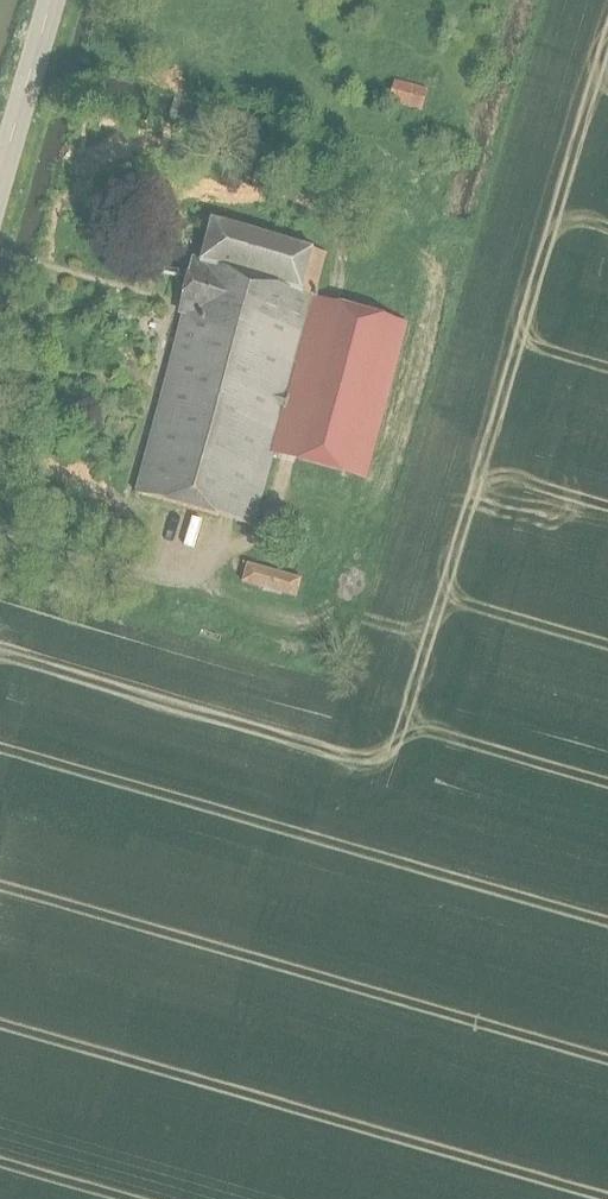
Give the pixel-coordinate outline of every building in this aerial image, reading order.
[(434,89),(398,77),(392,99),(427,110),(434,89)] [(311,290),(322,247),(223,221),(212,263),(311,290)] [(203,261),(142,490),(260,521),(278,452),(321,292),(311,290),(212,263),(203,261)] [(413,317),(321,292),(278,452),(371,477),(413,317)] [(308,573),(252,558),(245,583),(301,598),(308,573)]
